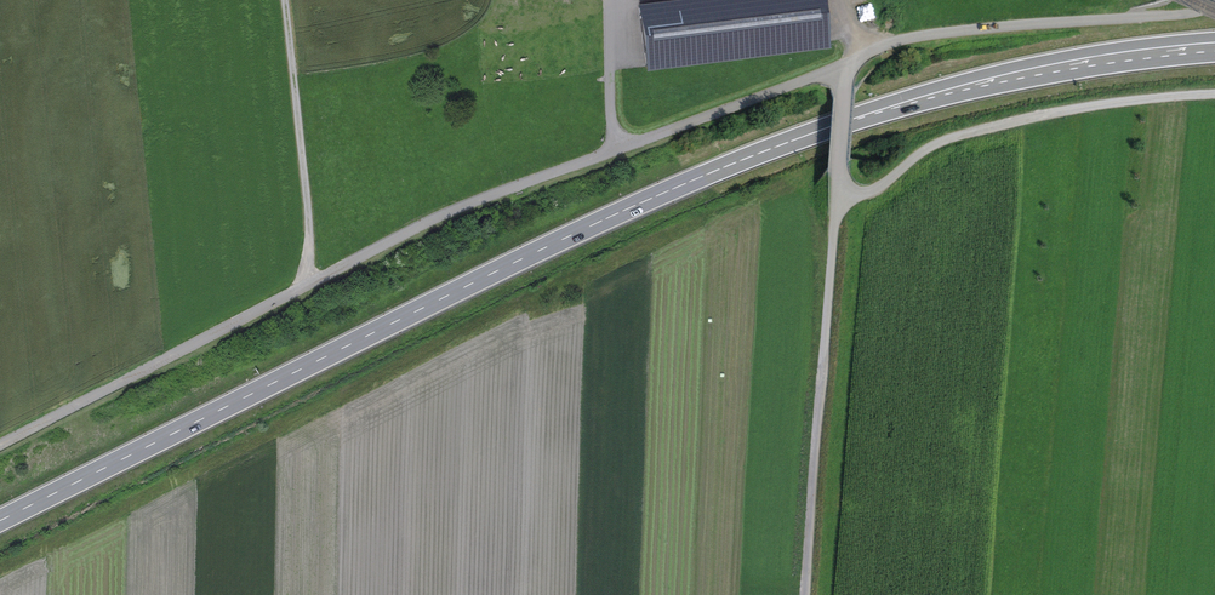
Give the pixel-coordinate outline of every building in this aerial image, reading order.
[(637,3),(645,70),(828,47),(822,0),(659,0),(637,3)]
